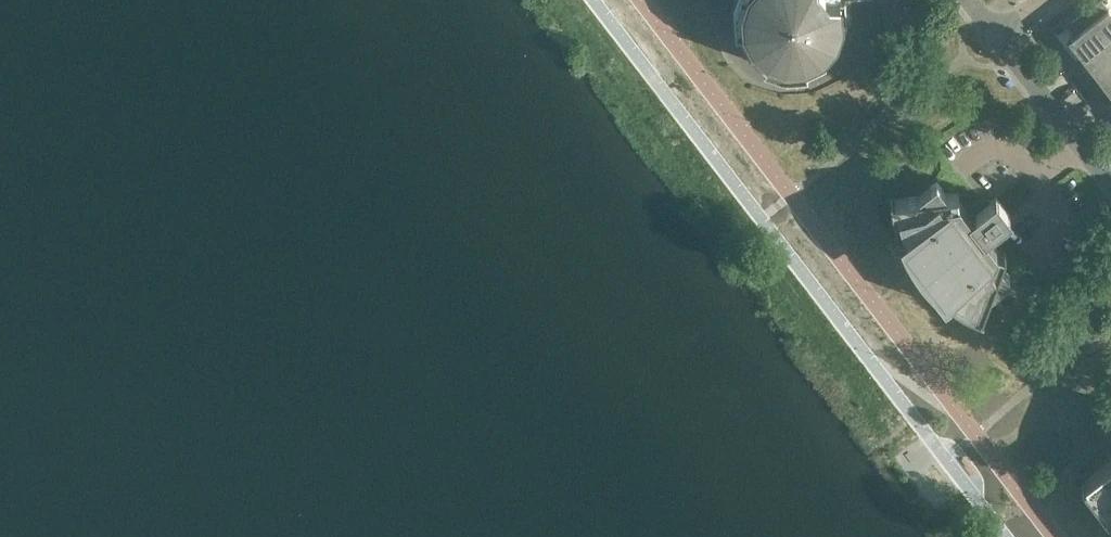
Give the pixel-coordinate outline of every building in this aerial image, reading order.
[(733,5),(734,29),(745,50),(763,65),(785,73),(808,71),(829,61),(845,43),(852,21),(851,0),(841,0),(840,0),(837,0),(735,0),(733,5)] [(1084,58),(1110,38),(1110,12),(1108,9),(1071,38),(1077,46),(1075,47),(1084,58)] [(1084,58),(1093,70),(1095,68),(1100,75),(1110,67),(1110,38),(1084,58)] [(1100,75),(1106,83),(1104,84),(1110,93),(1110,67),(1100,75)] [(946,192),(937,181),(918,195),(890,199),(892,209),(893,214),(894,218),(897,228),(910,255),(911,258),(913,261),(927,279),(930,282),(931,283),(938,289),(954,302),(961,306),(966,309),(981,316),(991,290),(1010,276),(1001,264),(1006,252),(1005,251),(1004,252),(998,250),(990,239),(1000,232),(995,226),(1010,214),(996,196),(981,208),(977,202),(967,210),(959,199),(958,192),(959,192),(959,191),(946,192)] [(1089,478),(1110,506),(1110,460),(1089,478)]
